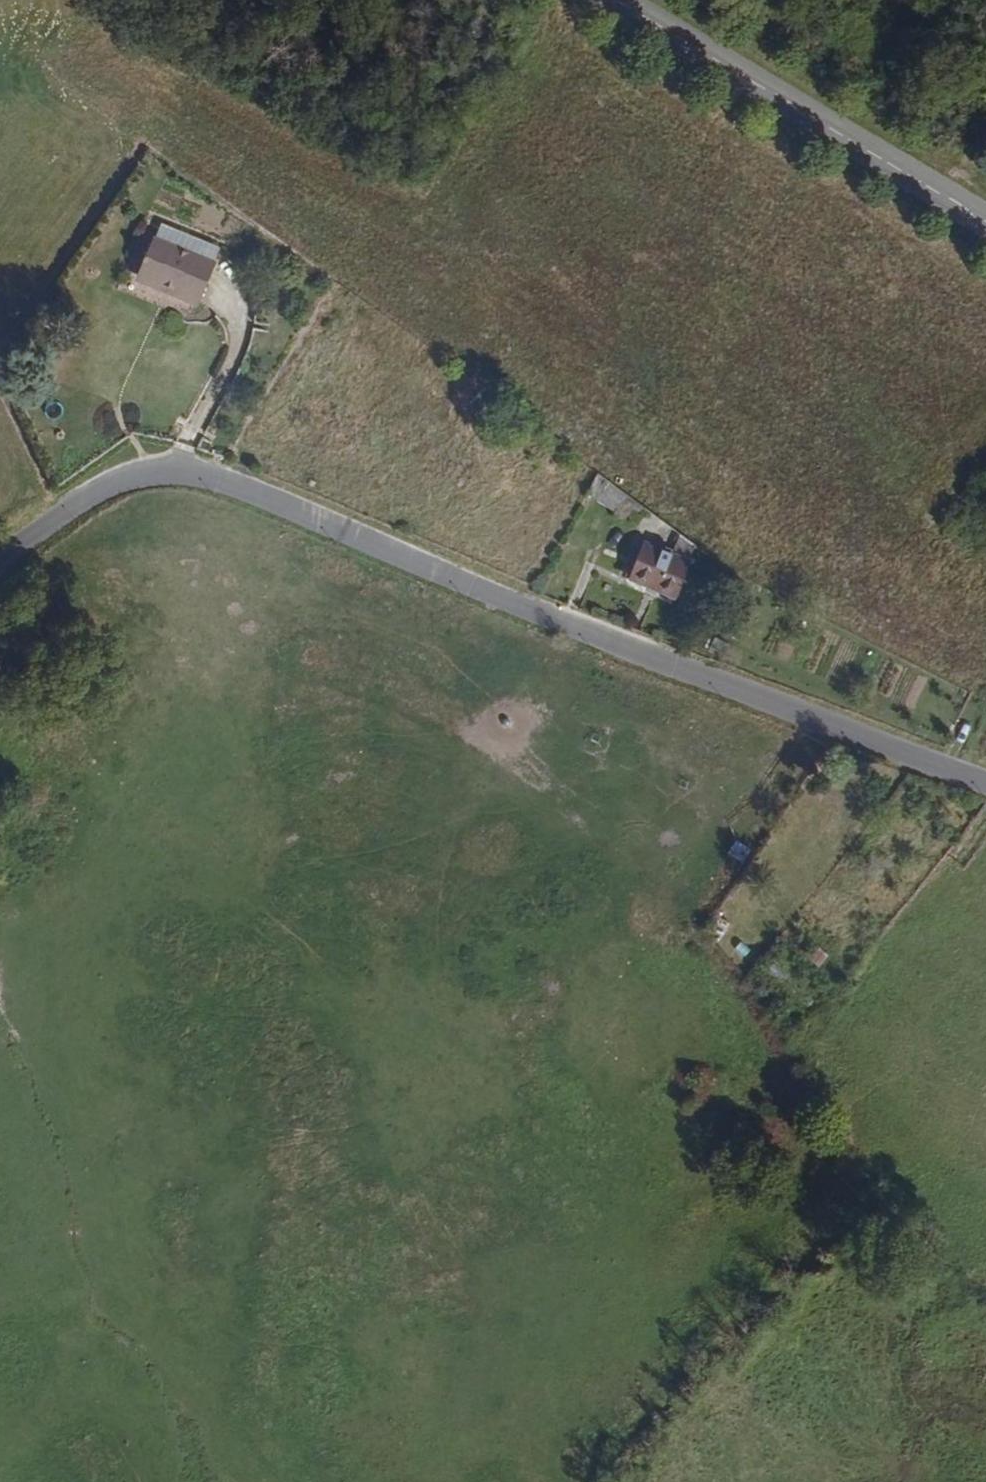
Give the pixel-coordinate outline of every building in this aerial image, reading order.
[(219,247),(156,218),(150,233),(214,260),(219,247)] [(196,302),(214,260),(150,233),(136,269),(169,282),(166,290),(196,302)] [(596,474),(585,494),(624,516),(635,496),(596,474)] [(674,594),(688,558),(642,538),(627,576),(674,594)] [(0,613),(0,636),(10,619),(0,613)]
